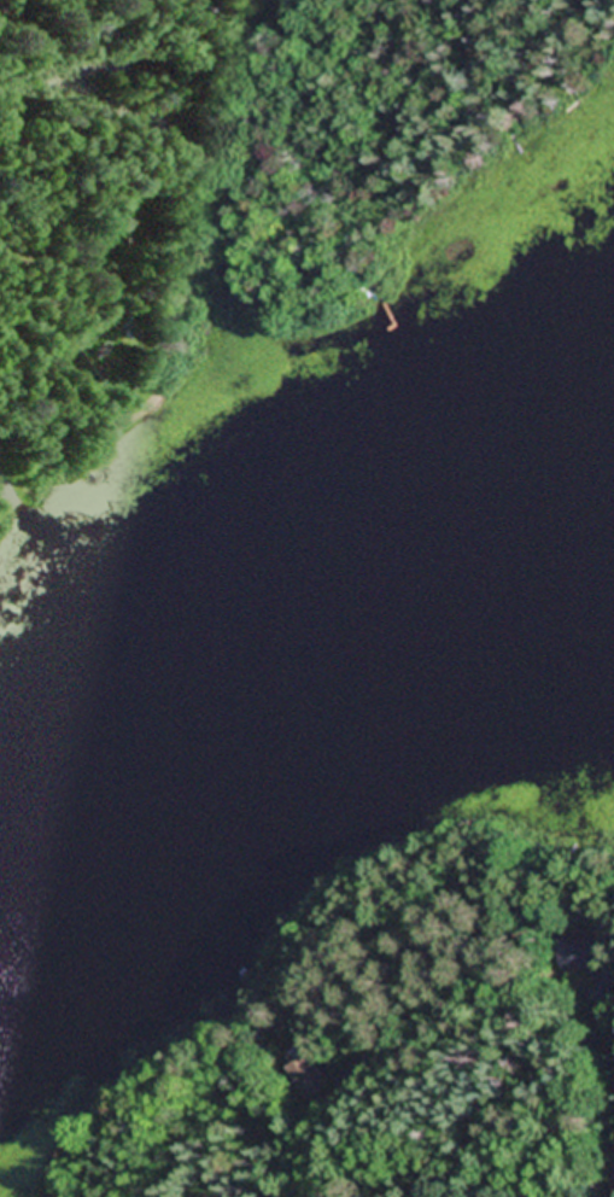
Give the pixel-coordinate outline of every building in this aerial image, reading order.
[(612,963),(606,931),(559,938),(564,970),(612,963)] [(288,1070),(309,1103),(331,1089),(310,1056),(288,1070)]
